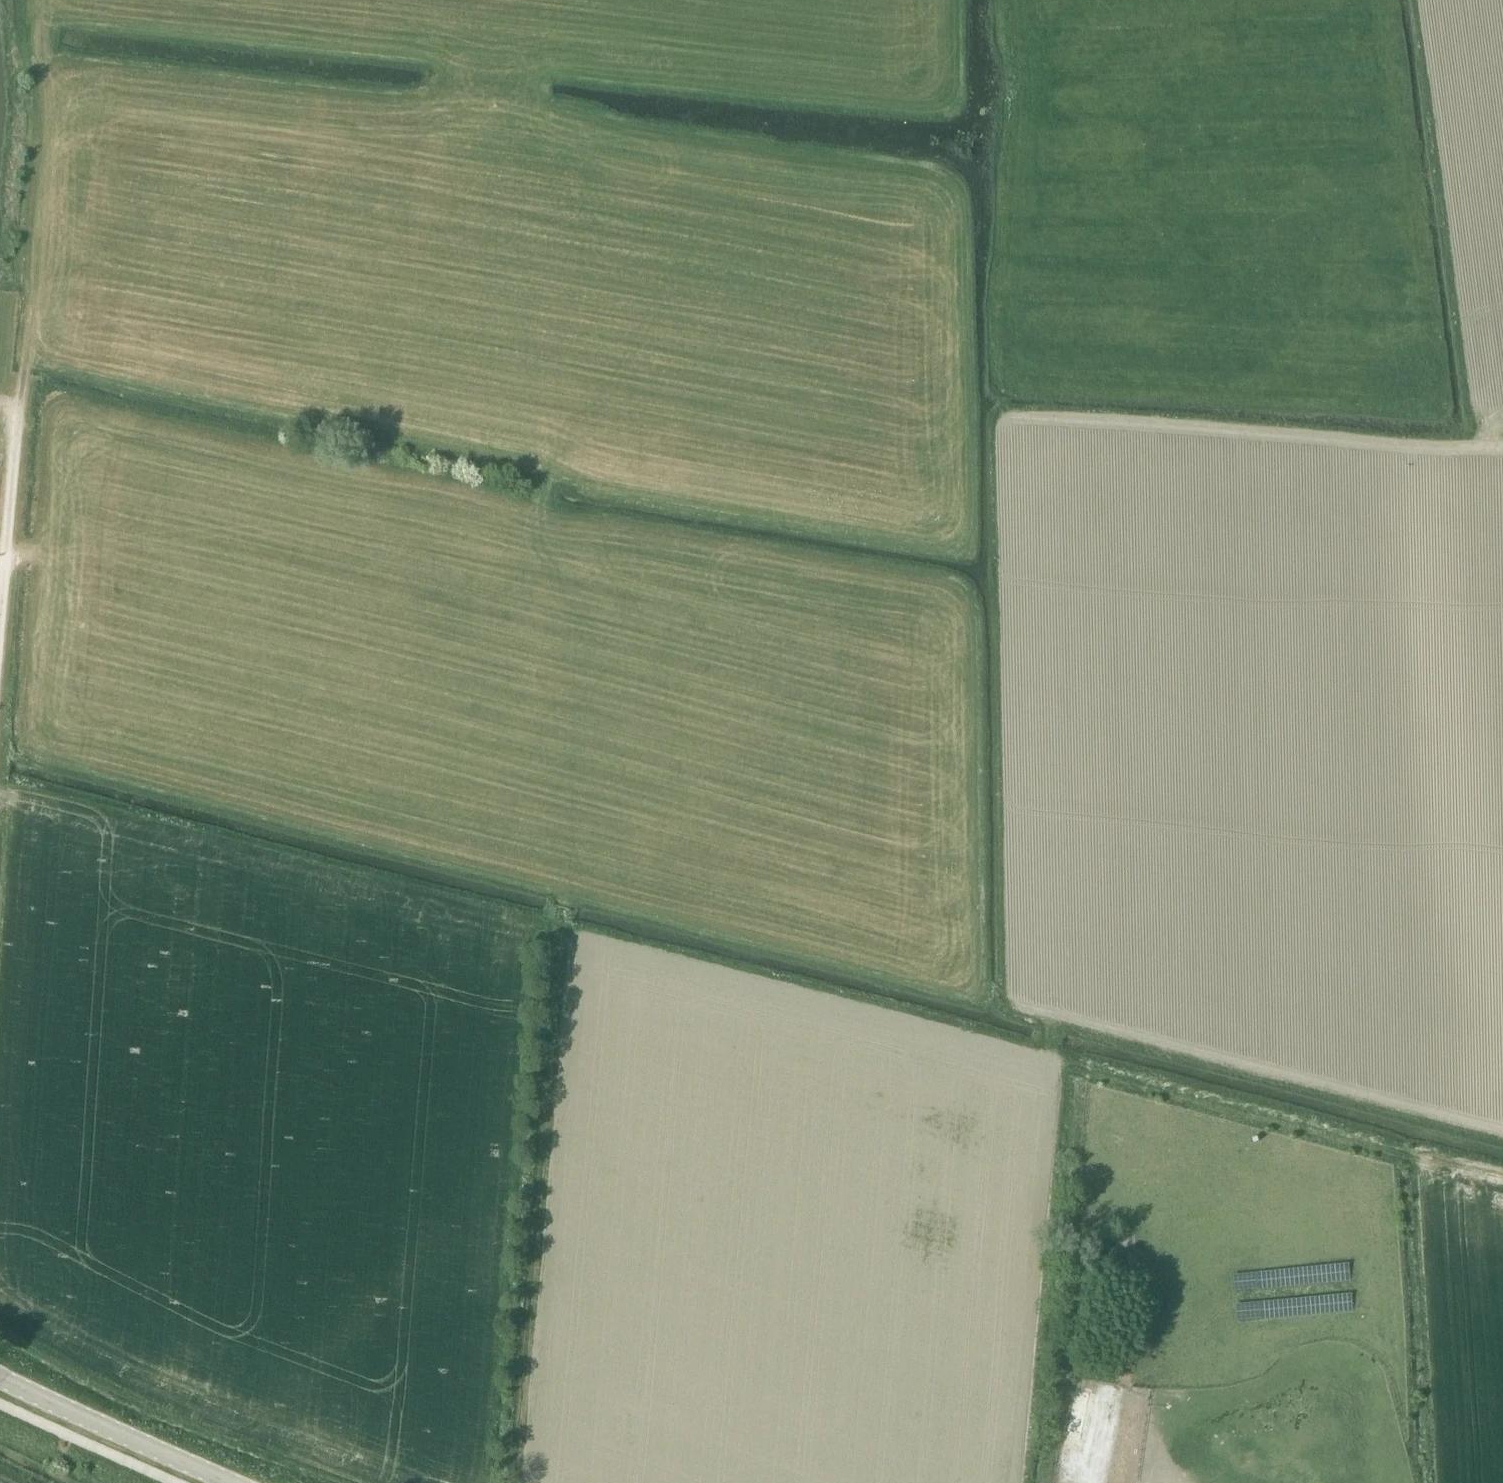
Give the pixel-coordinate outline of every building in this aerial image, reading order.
[(1076,1390),(1067,1435),(1081,1437),(1090,1393),(1076,1390)]
